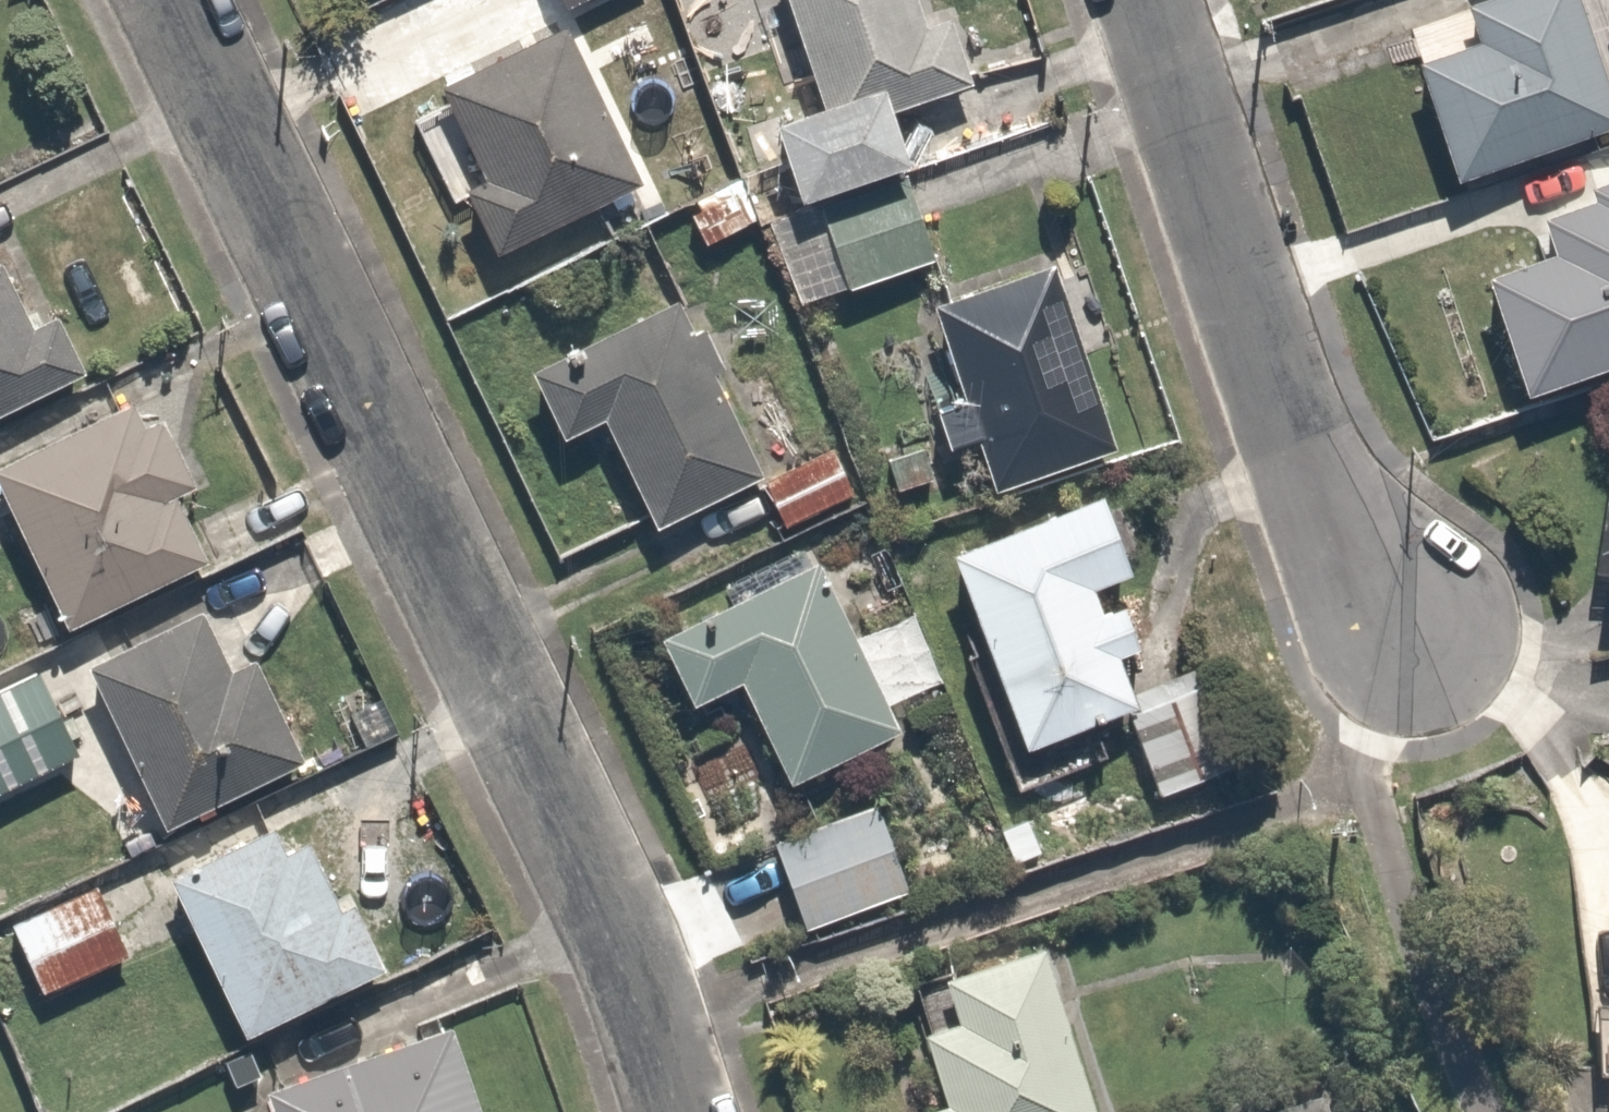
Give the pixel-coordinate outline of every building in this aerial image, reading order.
[(970,84),(947,18),(922,26),(913,0),(781,0),(816,105),(765,119),(789,200),(901,162),(884,110),(970,84)] [(1462,6),(1473,41),(1412,60),(1450,182),(1608,129),(1608,94),(1577,0),(1480,0),(1462,6)] [(479,179),(461,188),(492,252),(637,182),(559,21),(432,82),(479,179)] [(904,174),(767,220),(796,303),(844,286),(846,289),(931,260),(904,174)] [(666,261),(755,219),(741,177),(648,227),(666,261)] [(1586,187),(1590,200),(1538,218),(1550,253),(1479,276),(1519,396),(1608,366),(1608,180),(1586,187)] [(84,371),(57,314),(31,327),(0,262),(0,410),(84,371)] [(1115,450),(1050,263),(926,305),(959,403),(931,412),(944,447),(973,438),(989,490),(1115,450)] [(600,419),(651,528),(760,476),(711,373),(722,367),(702,328),(689,333),(672,299),(524,370),(559,437),(600,419)] [(129,400),(0,460),(0,491),(64,623),(205,559),(173,492),(193,484),(160,415),(140,425),(129,400)] [(854,493),(832,447),(760,481),(782,527),(854,493)] [(932,481),(923,449),(886,460),(896,491),(932,481)] [(1020,747),(1133,704),(1114,656),(1135,647),(1120,605),(1100,613),(1091,588),(1128,573),(1099,495),(946,553),(1020,747)] [(1598,581),(1608,582),(1608,513),(1598,581)] [(785,785),(898,729),(814,561),(655,637),(687,705),(735,681),(785,785)] [(214,642),(196,609),(84,663),(162,825),(192,811),(196,816),(213,808),(211,803),(302,759),(251,658),(231,666),(219,640),(214,642)] [(45,652),(0,674),(0,754),(76,717),(45,652)] [(1215,682),(1127,715),(1157,795),(1245,762),(1215,682)] [(909,893),(877,805),(771,842),(802,930),(909,893)] [(1026,818),(998,830),(1012,864),(1041,852),(1026,818)] [(271,821),(163,871),(241,1033),(382,966),(350,900),(338,906),(306,839),(284,849),(271,821)] [(126,954),(95,884),(9,922),(40,992),(126,954)] [(1039,947),(940,977),(952,1020),(918,1031),(938,1102),(920,1107),(921,1111),(1093,1111),(1039,947)] [(449,1022),(261,1086),(270,1111),(480,1111),(449,1022)] [(1320,1090),(1250,1111),(1327,1111),(1320,1090)]
